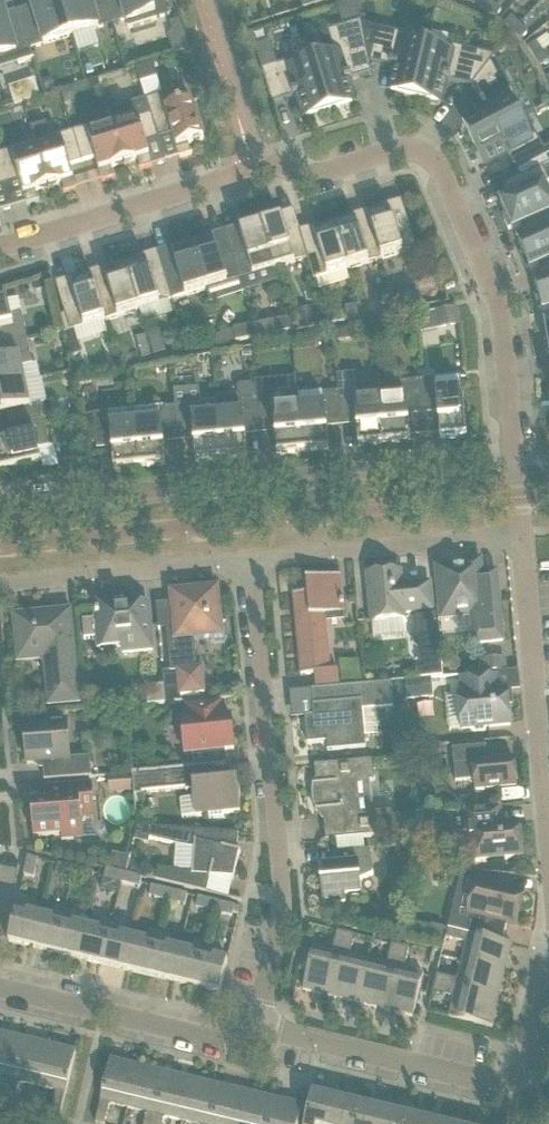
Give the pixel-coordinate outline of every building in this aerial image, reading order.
[(30,48),(71,36),(60,0),(39,0),(41,5),(43,11),(20,18),(30,48)] [(71,36),(107,24),(101,7),(93,10),(90,0),(60,0),(71,36)] [(111,23),(125,19),(128,29),(169,16),(164,0),(104,0),(111,23)] [(314,6),(312,0),(300,0),(303,9),(314,6)] [(492,3),(487,0),(480,0),(477,6),(486,12),(492,3)] [(496,18),(501,9),(492,3),(486,12),(496,18)] [(512,32),(520,25),(511,17),(504,24),(512,32)] [(0,25),(0,69),(34,59),(30,48),(20,18),(0,25)] [(351,78),(371,71),(361,20),(327,31),(334,55),(313,61),(329,111),(339,108),(338,108),(351,104),(344,81),(351,79),(351,78)] [(377,28),(362,24),(369,61),(382,64),(390,66),(390,67),(397,69),(392,92),(405,95),(404,96),(414,98),(426,47),(406,42),(407,35),(377,28)] [(520,40),(528,33),(520,25),(512,32),(520,40)] [(270,42),(254,47),(261,70),(265,81),(271,102),(284,98),(292,96),(292,97),(299,95),(306,117),(319,114),(329,111),(313,61),(293,67),(291,61),(277,65),(270,42)] [(534,57),(542,51),(536,42),(527,48),(534,57)] [(426,47),(414,98),(424,100),(437,103),(443,79),(450,81),(450,80),(458,82),(471,85),(494,55),(479,52),(449,45),(447,52),(426,47)] [(540,67),(548,61),(542,51),(534,57),(540,67)] [(516,96),(494,56),(494,55),(471,85),(481,103),(480,104),(484,111),(463,122),(469,133),(468,134),(473,143),(519,118),(509,99),(516,96)] [(166,109),(161,94),(152,63),(136,68),(145,99),(158,138),(172,134),(176,147),(178,147),(180,156),(179,156),(179,157),(191,154),(188,144),(203,139),(192,101),(166,109)] [(51,78),(42,81),(46,92),(54,89),(51,78)] [(145,142),(158,138),(145,99),(108,111),(112,126),(124,163),(137,159),(140,169),(152,166),(151,164),(150,165),(147,156),(149,155),(145,142)] [(529,137),(519,118),(473,143),(478,152),(484,163),(505,152),(509,159),(510,158),(514,165),(532,156),(539,169),(542,168),(548,165),(548,146),(544,149),(536,134),(529,137)] [(73,132),(52,138),(47,123),(30,128),(36,149),(48,186),(61,182),(64,193),(76,189),(75,188),(74,188),(71,179),(73,179),(69,166),(82,162),(73,132)] [(110,167),(124,163),(112,126),(89,133),(87,127),(73,132),(82,162),(95,158),(99,171),(100,170),(103,179),(101,180),(102,181),(113,177),(110,167)] [(48,186),(36,149),(13,156),(11,151),(0,154),(0,165),(6,185),(19,181),(23,194),(24,194),(27,202),(26,203),(26,204),(38,201),(35,190),(48,186)] [(548,182),(542,168),(539,169),(506,183),(513,197),(500,202),(504,212),(505,214),(502,216),(508,229),(511,228),(512,229),(548,213),(548,196),(544,184),(548,182)] [(381,259),(416,248),(401,200),(386,204),(388,211),(369,216),(367,210),(381,259)] [(300,231),(293,210),(293,209),(292,210),(278,214),(280,220),(260,226),(273,268),(306,259),(307,258),(299,231),(300,231)] [(348,269),(381,259),(367,210),(352,215),(354,221),(335,227),(348,269)] [(512,229),(512,230),(525,225),(530,237),(518,242),(523,253),(519,255),(525,268),(529,267),(530,269),(548,261),(548,213),(512,229)] [(260,226),(241,232),(239,226),(225,230),(239,278),(273,268),(260,226)] [(335,227),(315,233),(313,227),(300,231),(299,231),(307,258),(306,259),(313,280),(348,269),(335,227)] [(206,289),(239,278),(225,230),(210,235),(212,241),(193,247),(206,289)] [(193,247),(173,253),(171,247),(157,251),(172,299),(206,289),(193,247)] [(138,309),(172,299),(157,251),(143,256),(145,262),(125,268),(138,309)] [(530,269),(530,270),(543,264),(547,279),(534,283),(537,294),(534,295),(538,309),(542,308),(543,311),(548,309),(548,261),(530,269)] [(125,268),(105,274),(104,268),(89,272),(104,319),(138,309),(125,268)] [(69,329),(104,319),(89,272),(91,279),(71,284),(70,278),(55,283),(69,329)] [(381,314),(397,310),(393,296),(391,290),(375,295),(381,314)] [(402,293),(393,296),(397,310),(407,307),(402,293)] [(10,316),(7,301),(0,302),(0,345),(27,339),(21,314),(10,316)] [(299,329),(317,325),(314,307),(295,311),(299,329)] [(345,322),(359,319),(357,307),(343,310),(345,322)] [(457,307),(436,311),(439,327),(460,323),(457,307)] [(257,337),(279,333),(276,320),(254,325),(257,337)] [(254,325),(233,329),(233,331),(235,342),(257,337),(254,325)] [(74,332),(63,336),(67,356),(80,352),(74,332)] [(32,364),(27,339),(0,345),(0,349),(2,360),(0,360),(0,387),(25,382),(22,367),(32,364)] [(184,340),(171,344),(174,354),(188,352),(184,340)] [(71,374),(85,371),(83,358),(69,360),(71,374)] [(72,380),(86,377),(85,371),(71,374),(72,380)] [(461,378),(465,377),(465,376),(419,380),(422,412),(437,411),(440,439),(466,437),(461,378)] [(407,413),(422,412),(419,380),(395,383),(396,398),(380,400),(384,445),(410,442),(407,413)] [(30,407),(25,382),(0,387),(0,414),(13,411),(16,425),(43,420),(40,405),(30,407)] [(357,390),(338,392),(340,420),(355,418),(356,424),(358,447),(384,445),(380,400),(378,383),(356,385),(357,390)] [(176,401),(199,398),(197,388),(175,391),(176,401)] [(324,404),(298,407),(302,452),(328,450),(326,427),(326,421),(340,420),(338,392),(323,393),(324,404)] [(302,452),(298,407),(297,393),(271,395),(272,398),(256,399),(259,427),(274,426),(276,455),(302,452)] [(256,399),(241,401),(238,396),(219,397),(216,403),(221,460),(247,457),(244,429),(259,427),(256,399)] [(195,462),(221,460),(216,403),(175,407),(177,435),(192,434),(195,462)] [(162,436),(177,435),(175,407),(166,408),(160,420),(135,422),(139,468),(165,465),(162,436)] [(93,415),(79,416),(80,417),(82,430),(85,444),(95,443),(111,441),(111,448),(113,470),(139,468),(135,422),(109,425),(108,413),(93,415)] [(80,417),(66,420),(69,433),(82,430),(80,417)] [(49,446),(43,420),(16,425),(19,440),(0,444),(0,472),(41,463),(38,448),(49,446)] [(78,473),(90,472),(89,459),(77,461),(78,473)] [(496,572),(468,575),(468,566),(438,569),(443,620),(469,618),(471,643),(502,640),(496,572)] [(400,572),(367,575),(369,597),(371,622),(372,622),(373,638),(404,635),(403,619),(404,619),(404,613),(414,612),(418,651),(419,651),(422,679),(432,678),(442,677),(440,649),(441,649),(437,608),(432,609),(432,606),(430,584),(401,586),(400,572)] [(344,621),(342,597),(340,575),(305,578),(306,592),(293,594),(301,675),(314,674),(315,689),(340,687),(338,669),(331,670),(327,622),(344,621)] [(222,623),(220,605),(218,587),(169,591),(173,627),(166,628),(170,672),(162,672),(163,686),(165,704),(181,702),(180,696),(204,693),(202,668),(196,669),(193,638),(210,637),(210,642),(228,640),(226,622),(222,623)] [(148,603),(131,605),(130,595),(93,598),(95,619),(82,621),(84,638),(100,636),(101,651),(119,649),(119,654),(152,651),(148,603)] [(80,703),(72,632),(70,610),(12,615),(16,656),(43,653),(50,659),(52,677),(46,685),(48,706),(80,703)] [(481,674),(506,670),(505,657),(479,660),(481,674)] [(507,692),(498,692),(496,677),(460,680),(461,693),(457,694),(460,729),(510,725),(507,692)] [(433,697),(432,678),(422,679),(405,681),(407,699),(433,697)] [(395,710),(406,709),(404,681),(311,690),(313,716),(304,717),(307,744),(326,742),(327,751),(366,747),(365,737),(379,735),(376,709),(394,707),(395,710)] [(147,705),(165,704),(163,686),(146,688),(147,705)] [(230,716),(221,717),(220,702),(186,706),(187,720),(178,721),(182,756),(190,755),(191,768),(214,766),(226,765),(225,750),(233,749),(230,716)] [(89,759),(69,760),(66,721),(47,723),(48,727),(24,729),(26,764),(46,762),(48,779),(43,780),(44,781),(90,777),(89,759)] [(412,767),(434,764),(432,746),(410,748),(412,767)] [(513,759),(487,761),(485,746),(451,749),(455,782),(472,780),(473,791),(516,787),(513,759)] [(369,780),(374,779),(372,760),(314,766),(315,780),(316,780),(317,785),(313,785),(312,794),(314,806),(315,811),(322,810),(325,841),(424,831),(434,819),(434,812),(392,816),(392,811),(372,813),(369,780)] [(191,769),(132,775),(133,791),(133,792),(133,798),(142,797),(142,793),(192,788),(193,798),(179,799),(181,818),(209,815),(209,818),(223,817),(223,814),(240,812),(237,783),(212,785),(210,768),(214,767),(214,766),(191,768),(191,769)] [(81,819),(93,818),(90,784),(55,786),(56,802),(30,804),(33,837),(61,835),(61,840),(82,839),(81,819)] [(519,827),(502,829),(499,807),(464,810),(467,833),(457,834),(460,862),(478,862),(522,858),(519,827)] [(238,834),(216,832),(136,827),(133,840),(149,843),(150,839),(194,849),(192,873),(157,868),(154,881),(206,893),(210,876),(233,878),(239,852),(240,852),(241,851),(236,850),(238,834)] [(363,874),(372,873),(370,850),(333,853),(334,867),(320,868),(320,867),(318,868),(320,884),(322,903),(345,901),(345,896),(362,895),(360,878),(364,878),(363,874)] [(112,854),(108,870),(123,873),(125,874),(129,857),(112,854)] [(33,878),(37,860),(28,857),(23,875),(33,878)] [(131,860),(128,873),(140,876),(142,868),(138,862),(131,860)] [(72,878),(75,868),(57,864),(55,875),(72,878)] [(90,882),(92,872),(75,868),(72,878),(90,882)] [(103,879),(100,889),(118,894),(121,883),(123,873),(108,870),(105,869),(103,879)] [(138,887),(141,877),(125,874),(123,873),(121,883),(138,887)] [(523,892),(502,887),(474,880),(465,916),(470,917),(470,921),(450,916),(447,929),(502,942),(507,923),(515,925),(523,892)] [(166,901),(168,891),(151,887),(149,897),(166,901)] [(184,905),(186,895),(168,891),(166,901),(184,905)] [(216,902),(212,901),(198,898),(196,907),(213,912),(216,902)] [(27,912),(29,904),(17,901),(7,942),(31,947),(39,915),(27,912)] [(231,916),(234,906),(216,902),(213,912),(231,916)] [(55,953),(64,913),(54,910),(52,918),(39,915),(31,947),(55,953)] [(73,924),(76,915),(64,913),(55,953),(78,959),(86,927),(73,924)] [(102,964),(112,923),(101,920),(99,930),(86,927),(78,959),(102,964)] [(120,935),(123,925),(112,923),(102,964),(125,970),(133,938),(120,935)] [(430,927),(427,939),(441,943),(444,928),(431,925),(430,927)] [(511,944),(502,942),(447,929),(445,937),(466,942),(461,961),(504,971),(511,944)] [(149,975),(159,934),(148,931),(145,941),(133,938),(125,970),(149,975)] [(330,997),(345,933),(336,931),(332,949),(333,949),(328,952),(312,948),(312,951),(309,963),(308,964),(306,973),(302,990),(330,997)] [(350,955),(354,935),(345,933),(330,997),(357,1003),(368,959),(350,955)] [(167,946),(169,937),(159,934),(149,975),(172,981),(180,950),(167,946)] [(196,987),(206,946),(194,943),(191,953),(180,950),(172,981),(196,987)] [(385,1010),(400,946),(391,944),(386,963),(368,959),(357,1003),(385,1010)] [(214,958),(216,948),(206,946),(196,987),(219,992),(227,961),(214,958)] [(404,968),(409,948),(400,946),(385,1010),(413,1017),(423,972),(404,968)] [(302,949),(299,961),(309,963),(312,951),(302,949)] [(498,999),(504,971),(461,961),(456,980),(436,975),(434,984),(498,999)] [(300,962),(298,971),(306,973),(308,964),(300,962)] [(491,1027),(498,999),(434,984),(432,993),(450,997),(453,1001),(449,1017),(491,1027)] [(1,1082),(0,1085),(0,1100),(2,1101),(5,1102),(21,1038),(0,1033),(0,1080),(1,1082)] [(21,1038),(5,1102),(14,1104),(18,1086),(22,1083),(38,1087),(48,1045),(21,1038)] [(48,1045),(38,1087),(53,1090),(56,1095),(55,1095),(51,1113),(58,1114),(60,1115),(65,1093),(66,1093),(76,1051),(48,1045)] [(95,1123),(99,1123),(105,1123),(109,1108),(108,1107),(113,1105),(128,1108),(138,1066),(110,1060),(105,1081),(100,1101),(101,1102),(95,1123)] [(128,1108),(143,1112),(146,1116),(145,1117),(144,1123),(153,1123),(165,1073),(138,1066),(128,1108)] [(192,1079),(165,1073),(153,1123),(163,1123),(163,1121),(163,1120),(167,1118),(182,1121),(192,1079)] [(182,1121),(194,1123),(211,1123),(220,1086),(192,1079),(182,1121)] [(211,1123),(240,1123),(247,1093),(220,1086),(211,1123)] [(305,1123),(330,1123),(338,1092),(330,1090),(328,1097),(312,1094),(305,1123)] [(346,1094),(338,1092),(330,1123),(355,1123),(360,1105),(345,1101),(346,1094)] [(240,1123),(269,1123),(275,1099),(247,1093),(240,1123)] [(269,1123),(298,1123),(302,1106),(275,1099),(269,1123)] [(385,1103),(376,1101),(374,1108),(360,1105),(355,1123),(380,1123),(385,1103)] [(393,1105),(385,1103),(380,1123),(404,1123),(406,1116),(391,1112),(393,1105)] [(432,1114),(423,1112),(421,1120),(406,1116),(404,1123),(429,1123),(430,1122),(432,1114)]
